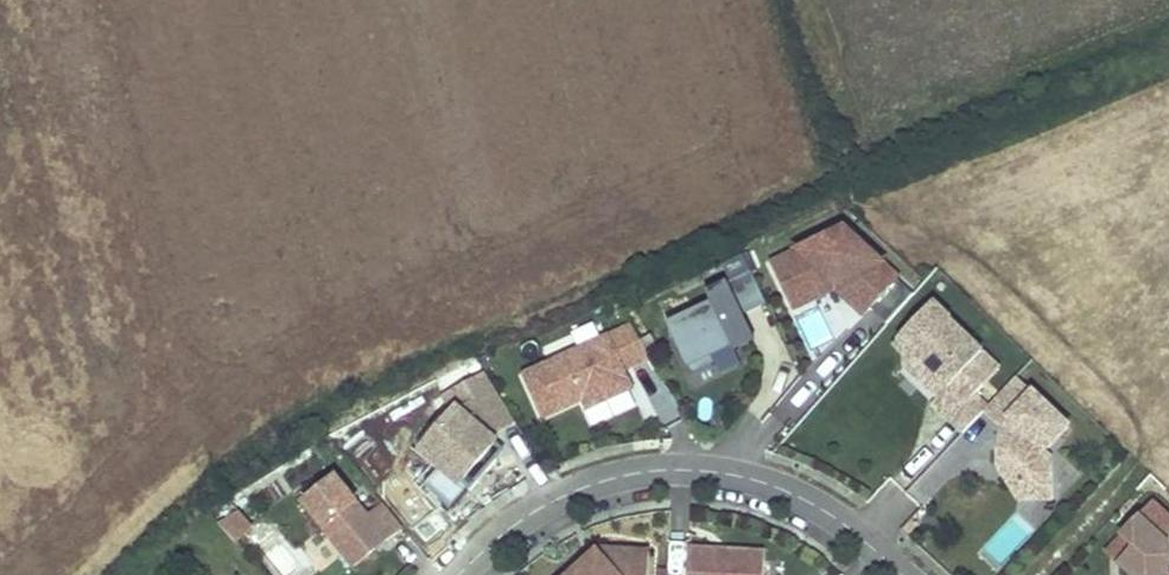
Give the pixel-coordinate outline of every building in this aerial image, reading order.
[(894,280),(838,232),(771,263),(789,300),(836,277),(866,311),(866,310),(883,325),(909,295),(893,281),(894,280)] [(732,343),(728,335),(730,327),(744,321),(740,314),(765,302),(751,270),(715,287),(720,299),(669,323),(691,371),(712,360),(710,354),(732,343)] [(793,309),(834,289),(859,317),(866,311),(836,277),(789,300),(793,309)] [(983,358),(943,322),(946,319),(928,303),(890,345),(901,355),(907,361),(908,361),(931,382),(934,379),(944,388),(929,405),(946,421),(971,395),(979,386),(968,376),(983,358)] [(814,348),(834,334),(816,310),(796,324),(814,348)] [(632,388),(622,370),(648,356),(630,324),(526,384),(548,424),(587,403),(610,400),(632,388)] [(931,382),(908,361),(907,361),(901,355),(894,374),(929,405),(944,388),(934,379),(931,382)] [(488,437),(514,422),(484,371),(443,392),(454,409),(421,443),(465,486),(492,459),(483,451),(493,441),(488,437)] [(1041,453),(1065,428),(1013,378),(985,408),(980,412),(1004,435),(1004,441),(995,451),(996,469),(1015,468),(1015,486),(1049,485),(1047,459),(1041,453)] [(980,412),(985,408),(971,395),(946,421),(960,434),(980,412)] [(492,459),(501,450),(493,441),(483,451),(492,459)] [(1049,500),(1049,485),(1015,486),(1015,468),(996,469),(1016,504),(1049,500)] [(364,513),(332,473),(298,499),(350,564),(372,547),(368,542),(379,535),(382,539),(399,525),(380,500),(364,513)] [(1143,515),(1168,535),(1168,534),(1168,512),(1154,501),(1143,515)] [(254,526),(239,510),(222,527),(238,542),(254,526)] [(1163,543),(1136,519),(1118,539),(1131,550),(1115,566),(1125,574),(1166,574),(1163,543)] [(278,574),(295,574),(304,569),(275,529),(255,543),(278,574)] [(372,547),(382,539),(379,535),(368,542),(372,547)] [(781,559),(761,558),(762,550),(728,549),(728,555),(715,554),(715,548),(686,546),(684,574),(780,574),(781,559)] [(647,551),(597,548),(597,559),(590,565),(585,560),(569,574),(645,574),(647,551)] [(597,559),(597,548),(585,560),(590,565),(597,559)]
